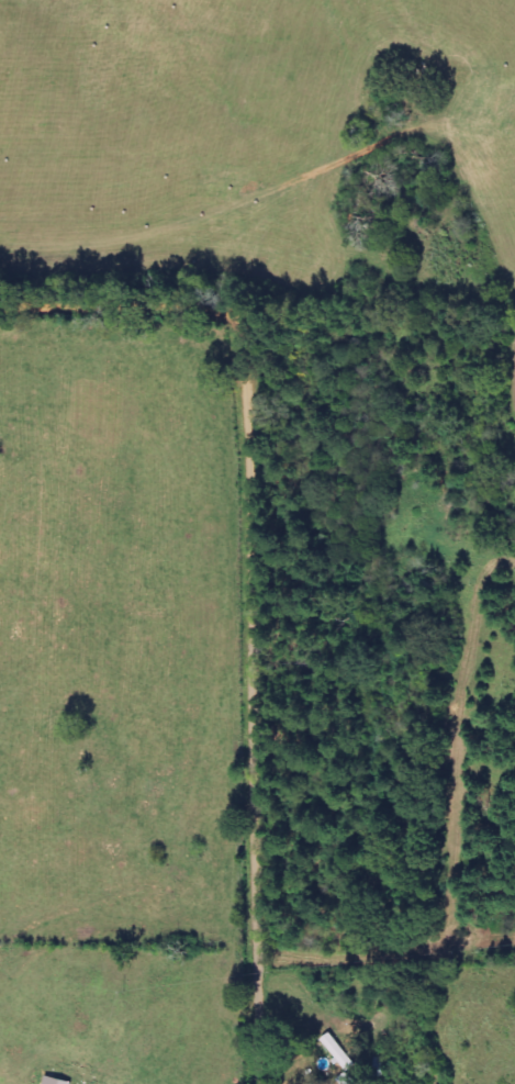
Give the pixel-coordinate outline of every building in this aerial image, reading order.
[(323,1041),(347,1073),(356,1066),(332,1034),(323,1041)]
